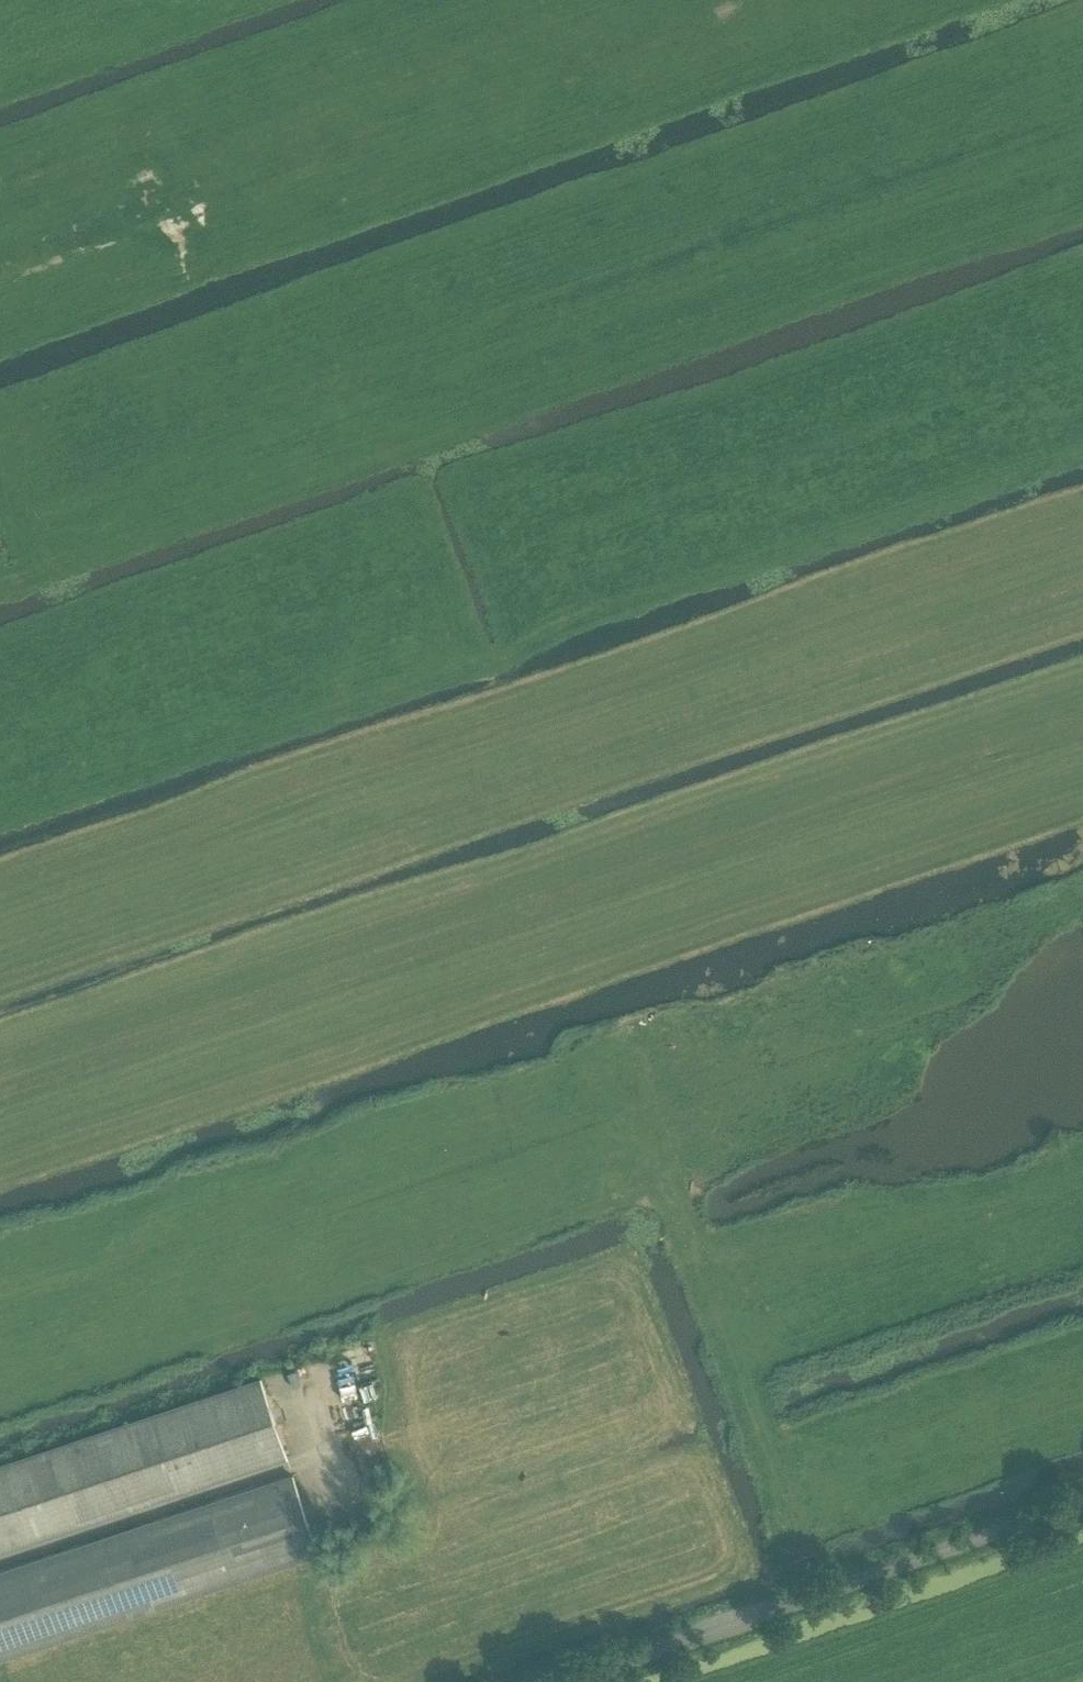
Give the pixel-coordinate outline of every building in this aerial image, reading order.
[(289,1454),(263,1376),(0,1464),(0,1550),(289,1454)] [(0,1573),(0,1660),(319,1553),(293,1475),(0,1573)]
